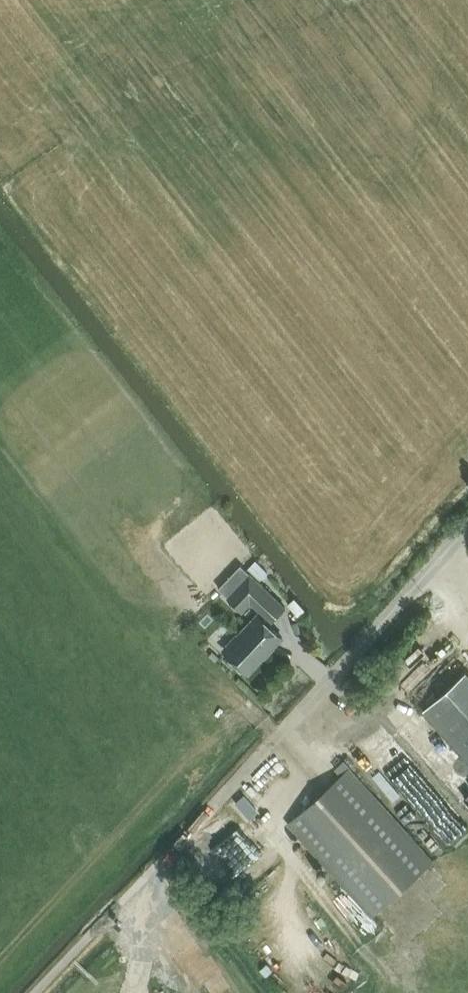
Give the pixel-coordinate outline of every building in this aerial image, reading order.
[(255,560),(247,568),(250,571),(260,580),(268,571),(255,560)] [(281,635),(269,624),(287,606),(260,580),(250,571),(248,573),(240,565),(217,588),(226,596),(243,612),(251,603),(261,612),(225,651),(247,671),(281,635)] [(298,615),(302,612),(305,609),(295,597),(292,600),(287,603),(298,615)] [(467,761),(467,674),(465,671),(422,710),(467,761)] [(335,767),(342,775),(349,768),(351,766),(344,759),(335,767)] [(287,824),(370,916),(432,860),(349,768),(342,775),(287,824)]
